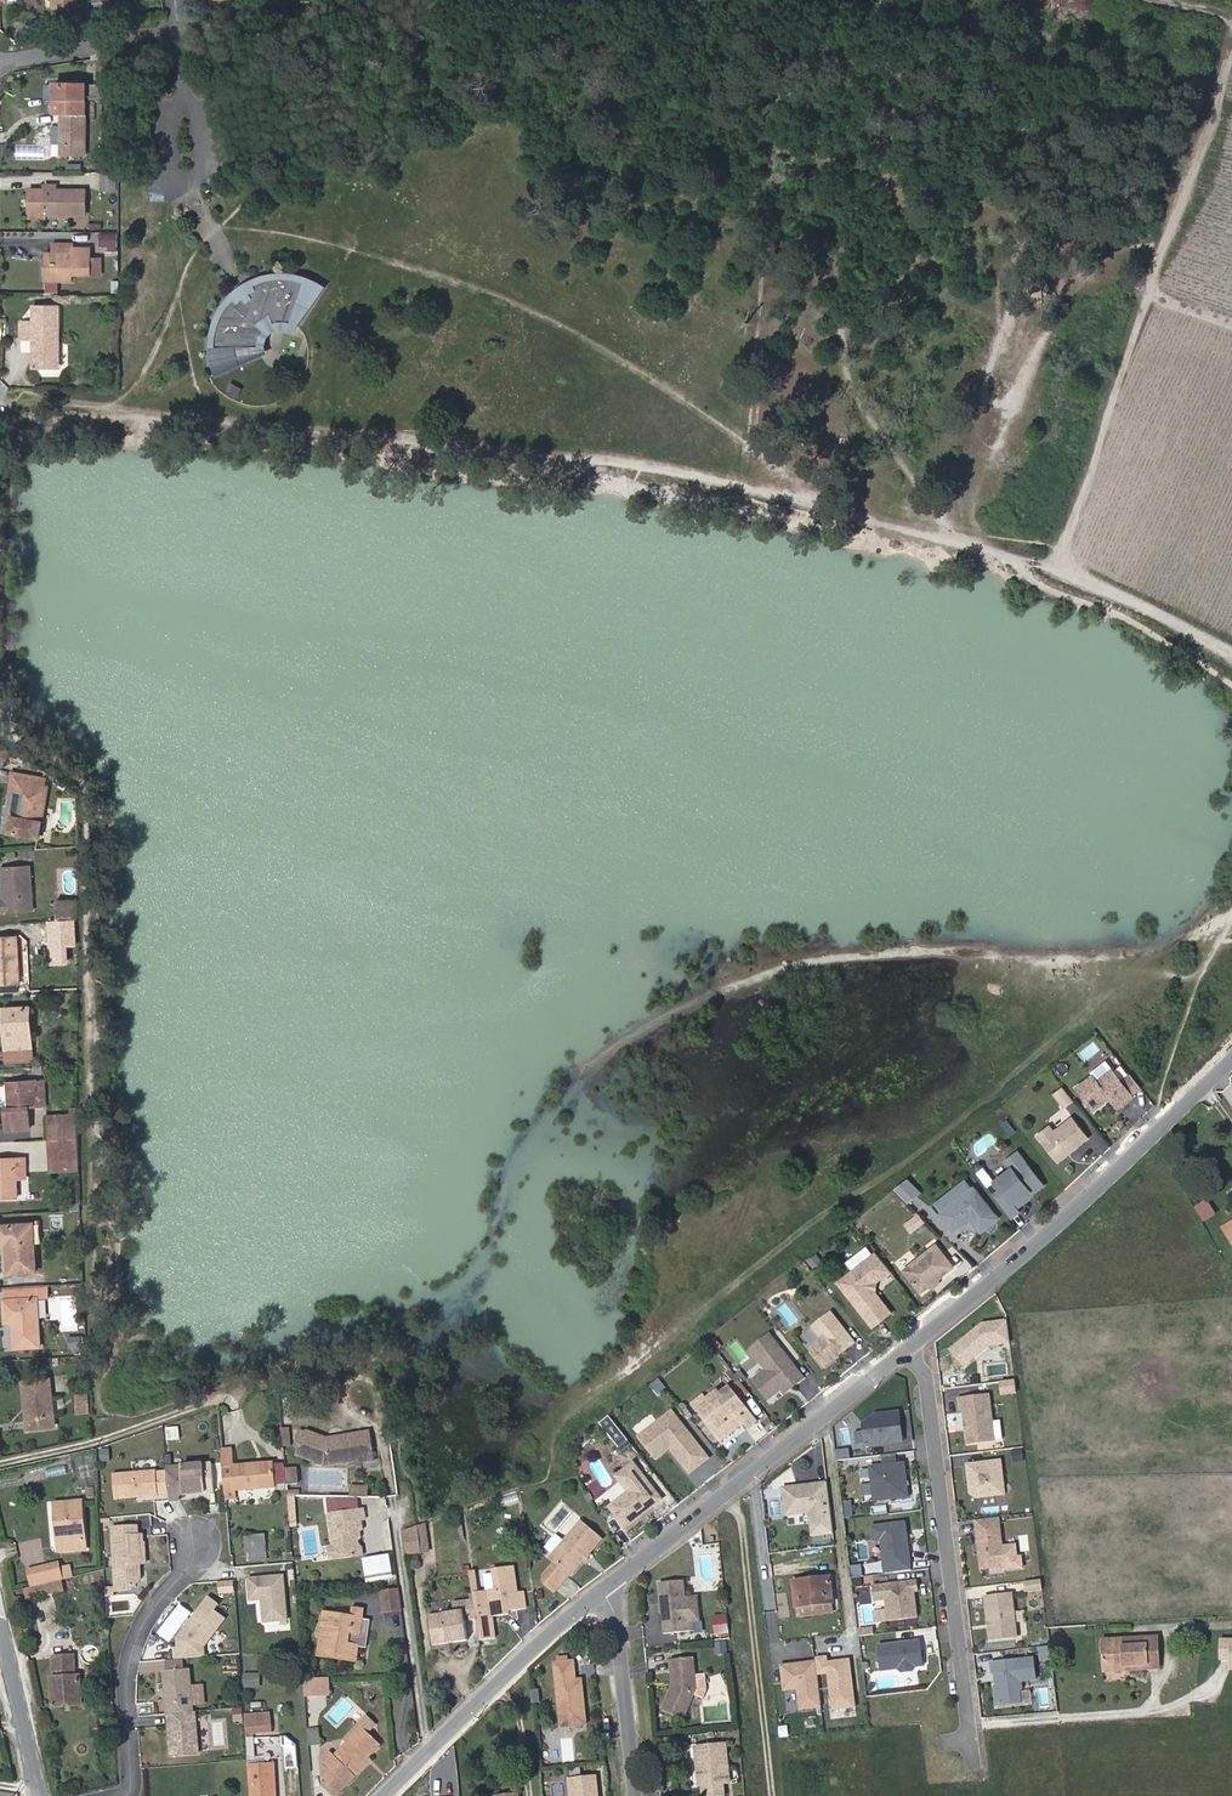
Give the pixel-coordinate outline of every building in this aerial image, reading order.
[(86,115),(88,87),(58,87),(56,115),(61,115),(86,115)] [(60,155),(85,156),(86,115),(61,115),(60,155)] [(14,159),(43,159),(43,145),(15,144),(14,159)] [(100,190),(117,190),(117,173),(100,173),(100,190)] [(44,188),(30,187),(29,216),(45,216),(45,213),(85,214),(85,189),(56,188),(56,185),(45,185),(44,188)] [(117,232),(98,232),(98,251),(116,251),(117,232)] [(54,244),(54,253),(54,281),(71,281),(71,274),(90,274),(90,259),(90,248),(72,247),(72,244),(54,244)] [(45,281),(54,281),(54,253),(45,253),(45,281)] [(101,274),(101,259),(90,259),(90,274),(101,274)] [(269,314),(273,323),(275,322),(278,321),(282,321),(285,321),(288,322),(292,324),(295,325),(321,289),(316,286),(311,284),(306,281),(300,279),(294,278),(288,277),(282,277),(276,277),(271,278),(265,279),(259,281),(254,283),(256,287),(250,291),(252,296),(247,299),(243,295),(237,300),(234,296),(229,301),(226,306),(222,311),(220,316),(217,321),(216,327),(214,333),(213,339),(213,345),(219,345),(219,351),(213,352),(214,358),(215,363),(217,369),(244,359),(242,354),(241,349),(241,345),(258,345),(258,341),(259,338),(260,334),(262,331),(264,329),(257,322),(269,314)] [(250,291),(256,287),(254,283),(248,286),(243,289),(238,292),(234,296),(237,300),(243,295),(247,299),(252,296),(250,291)] [(31,368),(50,368),(54,363),(54,345),(58,340),(59,305),(32,305),(32,319),(20,319),(20,339),(31,339),(31,368)] [(269,314),(257,322),(264,329),(267,326),(270,324),(273,323),(269,314)] [(236,399),(241,388),(230,383),(225,393),(236,399)] [(3,766),(12,752),(0,745),(0,764),(3,766)] [(37,777),(14,772),(12,783),(18,784),(9,832),(39,837),(49,786),(36,783),(37,777)] [(1,867),(2,882),(7,882),(7,898),(3,898),(0,898),(0,913),(33,911),(30,865),(1,867)] [(58,902),(58,916),(78,915),(78,901),(58,902)] [(74,919),(50,921),(52,946),(76,945),(74,919)] [(0,937),(0,984),(20,983),(17,937),(0,937)] [(27,1047),(26,1035),(33,1034),(31,1007),(3,1009),(6,1048),(27,1047)] [(1105,1061),(1071,1088),(1093,1115),(1110,1102),(1130,1126),(1155,1105),(1128,1073),(1120,1079),(1105,1061)] [(29,1108),(46,1107),(45,1079),(8,1081),(10,1108),(6,1108),(7,1130),(30,1129),(29,1108)] [(1051,1095),(1063,1109),(1073,1101),(1061,1086),(1051,1095)] [(47,1116),(47,1122),(78,1121),(78,1108),(71,1108),(72,1114),(47,1116)] [(1053,1130),(1048,1124),(1033,1136),(1057,1164),(1089,1138),(1069,1115),(1053,1130)] [(1009,1136),(1015,1132),(1006,1119),(999,1124),(1009,1136)] [(78,1121),(47,1122),(48,1139),(50,1139),(78,1138),(78,1121)] [(78,1138),(50,1139),(51,1161),(79,1160),(78,1138)] [(1020,1153),(982,1181),(1007,1216),(1046,1189),(1020,1153)] [(16,1179),(15,1158),(0,1159),(0,1198),(17,1198),(16,1179)] [(24,1158),(15,1158),(16,1179),(25,1179),(24,1158)] [(907,1205),(920,1192),(906,1177),(893,1190),(907,1205)] [(966,1177),(931,1204),(939,1214),(934,1218),(949,1238),(969,1223),(978,1235),(999,1219),(966,1177)] [(917,1213),(902,1224),(909,1234),(924,1223),(917,1213)] [(1224,1228),(1231,1241),(1231,1223),(1224,1228)] [(37,1272),(34,1224),(0,1226),(0,1243),(7,1243),(8,1273),(37,1272)] [(935,1280),(955,1265),(938,1242),(905,1267),(922,1290),(929,1285),(935,1285),(935,1280)] [(814,1269),(819,1261),(810,1255),(805,1264),(814,1269)] [(904,1301),(881,1270),(862,1284),(872,1297),(859,1306),(873,1325),(904,1301)] [(37,1297),(38,1298),(49,1297),(48,1286),(3,1288),(4,1299),(37,1297)] [(41,1346),(38,1298),(37,1297),(4,1299),(5,1323),(13,1322),(14,1348),(41,1346)] [(855,1339),(832,1309),(814,1323),(823,1335),(810,1345),(824,1363),(855,1339)] [(1010,1343),(1007,1321),(982,1325),(960,1342),(965,1348),(956,1355),(963,1365),(989,1345),(1010,1343)] [(803,1374),(770,1330),(751,1345),(767,1366),(753,1376),(768,1395),(781,1385),(792,1377),(795,1381),(803,1374)] [(71,1347),(84,1346),(84,1335),(71,1336),(71,1347)] [(785,1389),(795,1381),(792,1377),(781,1385),(785,1389)] [(51,1378),(22,1382),(28,1428),(57,1425),(51,1378)] [(648,1385),(656,1397),(666,1390),(658,1379),(648,1385)] [(1014,1392),(1013,1380),(1002,1381),(1003,1393),(1014,1392)] [(757,1417),(731,1382),(721,1389),(718,1386),(707,1394),(710,1398),(698,1407),(720,1436),(733,1427),(726,1418),(736,1410),(743,1419),(747,1424),(757,1417)] [(710,1398),(707,1394),(704,1391),(693,1400),(698,1407),(710,1398)] [(76,1394),(77,1405),(90,1405),(90,1393),(76,1394)] [(993,1440),(987,1395),(958,1399),(959,1410),(963,1409),(967,1443),(993,1440)] [(705,1451),(671,1406),(639,1431),(655,1452),(664,1446),(664,1441),(667,1439),(687,1465),(705,1451)] [(743,1419),(736,1410),(726,1418),(733,1427),(743,1419)] [(902,1442),(898,1412),(873,1415),(862,1424),(865,1446),(902,1442)] [(165,1441),(179,1440),(178,1426),(164,1427),(165,1441)] [(288,1427),(279,1429),(282,1447),(290,1446),(288,1427)] [(621,1444),(630,1437),(623,1427),(614,1434),(621,1444)] [(361,1463),(374,1460),(369,1433),(328,1440),(308,1432),(299,1457),(324,1466),(359,1459),(361,1463)] [(108,1462),(108,1448),(98,1449),(98,1462),(108,1462)] [(222,1450),(225,1490),(236,1490),(275,1486),(273,1462),(233,1466),(232,1449),(222,1450)] [(849,1459),(848,1449),(837,1450),(839,1460),(849,1459)] [(1012,1451),(1013,1462),(1021,1461),(1020,1450),(1012,1451)] [(624,1521),(660,1494),(633,1458),(616,1470),(628,1486),(609,1501),(624,1521)] [(1004,1494),(1000,1460),(966,1465),(967,1476),(970,1476),(971,1483),(968,1484),(970,1493),(975,1498),(1004,1494)] [(907,1497),(903,1463),(869,1467),(874,1501),(907,1497)] [(207,1494),(204,1465),(167,1468),(170,1502),(181,1501),(180,1496),(207,1494)] [(286,1469),(287,1486),(297,1485),(296,1469),(286,1469)] [(62,1479),(71,1477),(70,1471),(61,1473),(62,1479)] [(159,1497),(157,1472),(114,1476),(116,1500),(159,1497)] [(812,1536),(833,1534),(827,1483),(782,1488),(784,1507),(797,1505),(798,1514),(809,1513),(812,1536)] [(95,1487),(86,1488),(88,1499),(96,1497),(95,1487)] [(352,1496),(370,1496),(369,1487),(352,1487),(352,1496)] [(226,1499),(237,1499),(236,1490),(225,1490),(226,1499)] [(58,1541),(62,1540),(63,1551),(86,1549),(82,1501),(55,1504),(58,1541)] [(842,1502),(844,1518),(853,1517),(851,1501),(842,1502)] [(330,1513),(334,1546),(336,1549),(337,1559),(360,1556),(359,1539),(354,1533),(354,1531),(360,1530),(364,1530),(363,1520),(366,1520),(365,1509),(330,1513)] [(1004,1566),(998,1517),(974,1520),(980,1569),(989,1568),(1004,1566)] [(601,1536),(580,1519),(551,1555),(556,1559),(565,1567),(568,1570),(571,1572),(583,1557),(583,1556),(583,1554),(584,1552),(590,1549),(601,1536)] [(407,1553),(421,1550),(418,1523),(404,1528),(407,1553)] [(910,1570),(904,1523),(871,1527),(873,1540),(881,1539),(884,1562),(892,1561),(893,1573),(910,1570)] [(146,1564),(145,1544),(143,1544),(143,1536),(138,1536),(137,1527),(113,1529),(117,1591),(131,1590),(141,1579),(140,1564),(146,1564)] [(359,1539),(360,1556),(363,1556),(360,1530),(354,1531),(354,1533),(359,1539)] [(250,1555),(267,1554),(265,1535),(245,1537),(246,1555),(250,1555)] [(6,1559),(17,1557),(15,1543),(4,1545),(6,1559)] [(438,1566),(460,1566),(460,1552),(438,1552),(438,1566)] [(568,1570),(565,1567),(556,1559),(543,1574),(543,1580),(553,1588),(568,1570)] [(893,1573),(892,1561),(884,1562),(885,1574),(893,1573)] [(61,1580),(63,1579),(60,1567),(59,1562),(29,1570),(33,1587),(44,1584),(61,1580)] [(70,1565),(60,1567),(63,1579),(73,1577),(70,1565)] [(488,1588),(491,1614),(505,1613),(505,1609),(509,1608),(527,1606),(524,1589),(518,1589),(515,1568),(505,1570),(504,1565),(494,1566),(497,1587),(488,1588)] [(851,1567),(852,1578),(862,1577),(860,1566),(851,1567)] [(1005,1573),(1004,1566),(989,1568),(989,1575),(1005,1573)] [(471,1592),(477,1590),(473,1571),(467,1572),(471,1592)] [(834,1603),(831,1576),(794,1580),(796,1607),(834,1603)] [(1042,1590),(1040,1579),(1024,1581),(1025,1592),(1042,1590)] [(61,1580),(44,1584),(47,1594),(63,1590),(61,1580)] [(658,1583),(662,1624),(678,1622),(699,1620),(696,1595),(684,1596),(682,1580),(658,1583)] [(217,1581),(217,1594),(233,1594),(233,1581),(217,1581)] [(917,1619),(914,1591),(917,1591),(916,1583),(872,1588),(874,1603),(885,1602),(887,1622),(917,1619)] [(381,1591),(384,1612),(402,1610),(400,1589),(381,1591)] [(1016,1636),(1011,1593),(984,1597),(989,1640),(1016,1636)] [(468,1638),(466,1619),(477,1618),(474,1596),(454,1600),(454,1609),(429,1612),(434,1643),(468,1638)] [(204,1648),(225,1619),(215,1612),(219,1606),(209,1598),(177,1640),(178,1649),(175,1649),(176,1660),(204,1658),(204,1648)] [(349,1646),(360,1647),(367,1648),(370,1619),(362,1618),(363,1609),(353,1608),(352,1617),(323,1613),(318,1652),(347,1656),(349,1646)] [(712,1614),(712,1635),(727,1635),(727,1614),(712,1614)] [(679,1632),(678,1622),(662,1624),(663,1634),(679,1632)] [(1159,1669),(1158,1638),(1103,1640),(1105,1665),(1126,1665),(1126,1670),(1159,1669)] [(1218,1661),(1230,1661),(1230,1671),(1231,1671),(1231,1638),(1218,1638),(1218,1661)] [(923,1665),(920,1640),(877,1645),(880,1671),(897,1668),(901,1672),(912,1671),(915,1666),(923,1665)] [(148,1641),(148,1657),(172,1658),(172,1641),(148,1641)] [(1050,1657),(1048,1645),(1041,1646),(1042,1658),(1050,1657)] [(347,1656),(318,1652),(317,1657),(358,1663),(360,1647),(349,1646),(347,1656)] [(1035,1679),(1033,1657),(991,1662),(992,1672),(995,1672),(999,1705),(1020,1702),(1019,1691),(1021,1688),(1020,1681),(1035,1679)] [(661,1709),(684,1719),(694,1696),(702,1700),(706,1691),(704,1675),(695,1676),(694,1658),(669,1661),(672,1685),(676,1686),(674,1691),(670,1690),(661,1709)] [(575,1682),(574,1662),(555,1664),(561,1728),(583,1726),(581,1702),(584,1702),(582,1681),(575,1682)] [(74,1673),(70,1673),(69,1663),(50,1664),(54,1708),(83,1706),(81,1676),(74,1677),(74,1673)] [(192,1713),(189,1670),(163,1672),(166,1715),(167,1715),(168,1715),(192,1713)] [(242,1673),(242,1688),(259,1688),(259,1673),(242,1673)] [(303,1678),(303,1697),(329,1697),(329,1678),(303,1678)] [(776,1689),(777,1698),(792,1696),(791,1687),(776,1689)] [(792,1696),(777,1698),(775,1698),(776,1710),(793,1708),(792,1696)] [(232,1721),(243,1719),(240,1707),(230,1709),(232,1721)] [(198,1755),(194,1713),(192,1713),(168,1715),(167,1715),(171,1757),(198,1755)] [(262,1766),(261,1758),(255,1758),(253,1732),(270,1732),(269,1713),(245,1714),(251,1795),(277,1795),(275,1765),(270,1765),(262,1766)] [(362,1727),(368,1733),(376,1725),(367,1716),(344,1740),(346,1744),(362,1727)] [(380,1745),(368,1733),(362,1727),(346,1744),(334,1756),(330,1752),(322,1761),(329,1768),(321,1777),(327,1782),(322,1787),(331,1795),(344,1782),(348,1785),(359,1773),(356,1770),(369,1757),(380,1745)] [(308,1746),(320,1745),(318,1729),(306,1730),(308,1746)] [(720,1773),(727,1772),(725,1742),(696,1745),(699,1784),(708,1783),(709,1795),(722,1794),(721,1782),(720,1773)] [(261,1758),(262,1766),(270,1765),(270,1757),(261,1758)] [(371,1761),(369,1757),(356,1770),(359,1773),(371,1761)] [(596,1776),(570,1779),(572,1795),(598,1795),(596,1776)] [(348,1785),(344,1782),(331,1795),(332,1795),(338,1795),(348,1785)]
